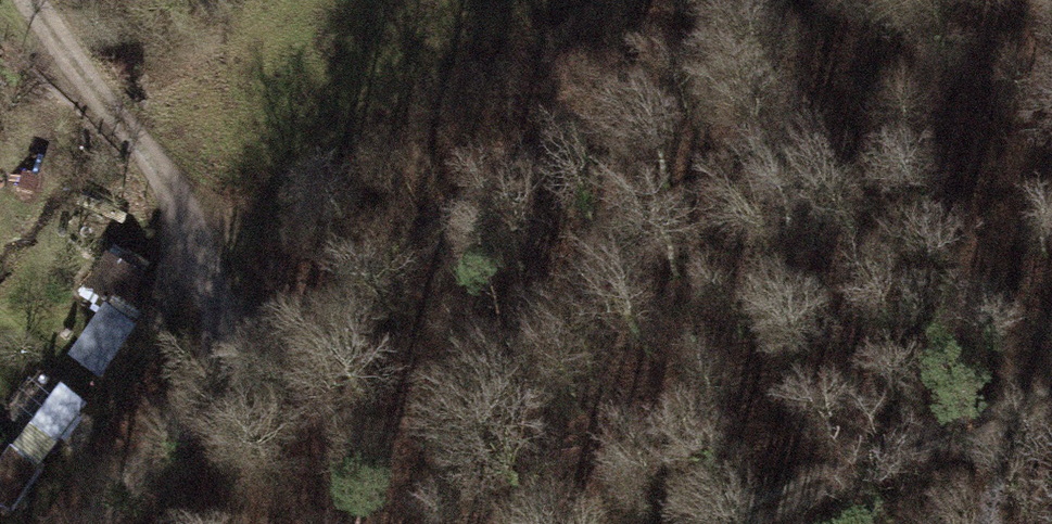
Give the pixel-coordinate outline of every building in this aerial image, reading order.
[(69,365),(114,384),(159,280),(115,260),(69,365)] [(19,458),(52,477),(94,406),(61,387),(19,458)] [(0,473),(0,508),(24,518),(43,472),(7,457),(0,473)]
